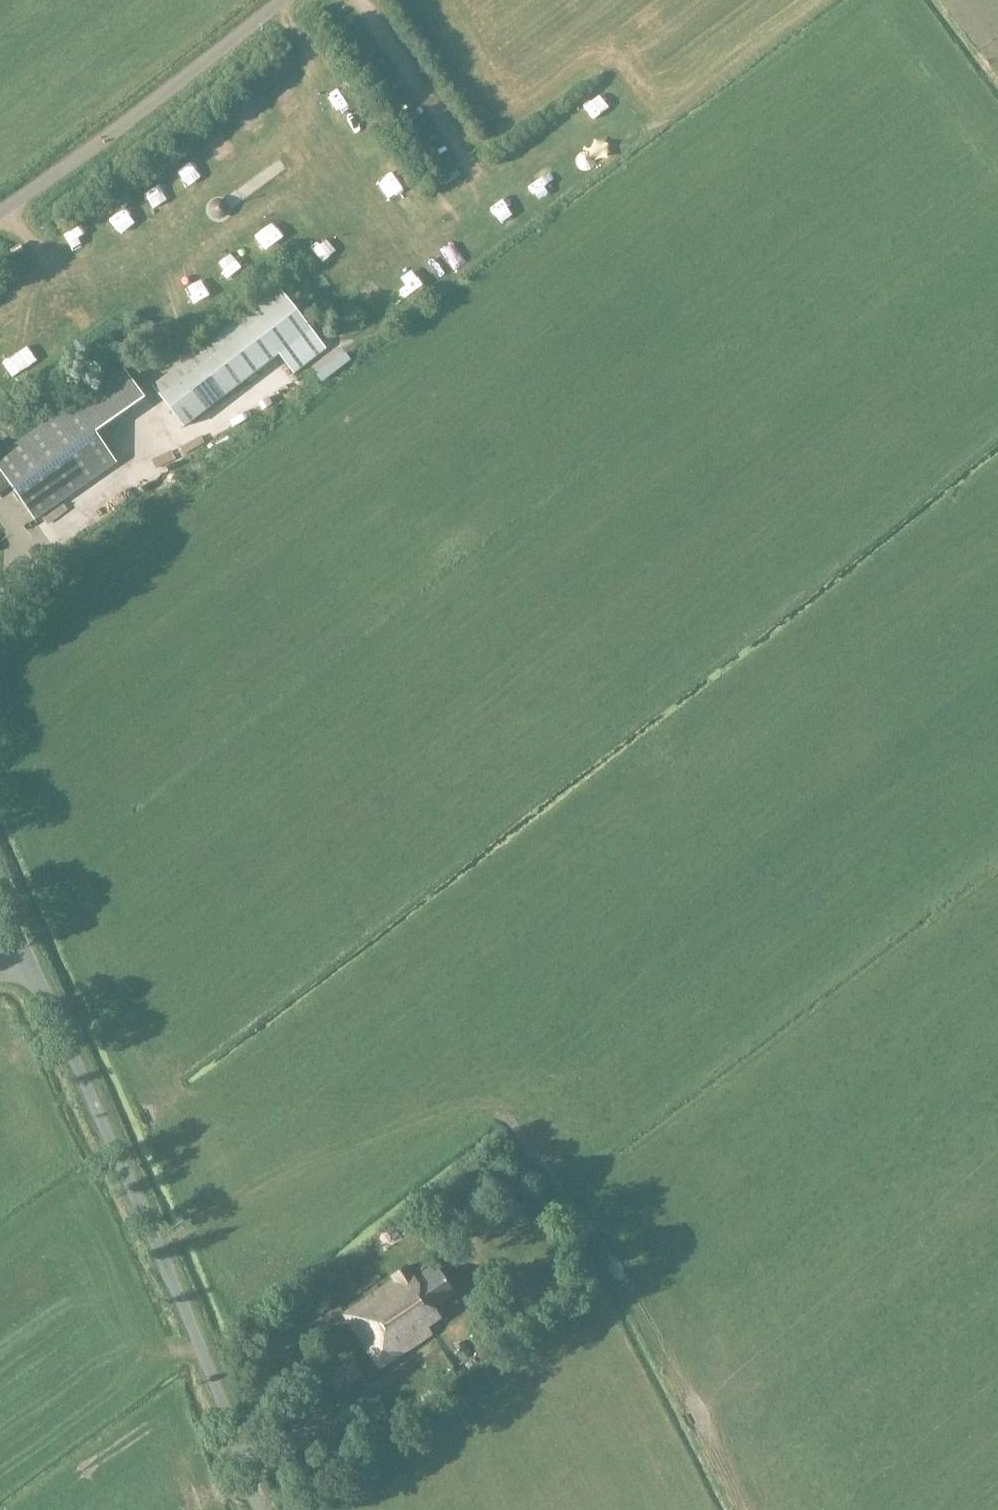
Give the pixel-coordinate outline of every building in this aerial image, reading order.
[(77,256),(94,250),(87,225),(69,230),(77,256)] [(292,374),(325,349),(279,289),(151,388),(183,428),(277,355),(292,374)] [(311,364),(318,376),(347,358),(340,347),(311,364)] [(33,520),(115,463),(73,403),(0,454),(0,472),(33,520)] [(393,1282),(342,1316),(378,1369),(429,1335),(424,1327),(438,1317),(432,1309),(454,1294),(433,1264),(412,1279),(404,1267),(389,1277),(393,1282)] [(361,1376),(353,1362),(326,1377),(334,1392),(361,1376)]
